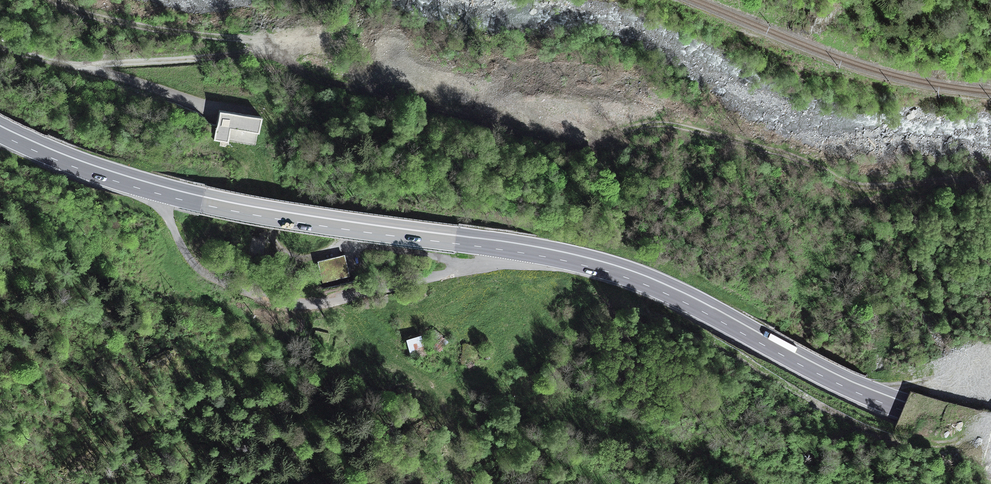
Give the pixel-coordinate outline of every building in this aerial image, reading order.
[(244,116),(220,112),(215,140),(221,141),(221,145),(226,146),(227,141),(255,146),(257,134),(260,135),(263,119),(244,116)] [(344,257),(320,263),(325,281),(348,275),(344,257)] [(328,335),(312,330),(309,339),(326,343),(328,335)] [(421,336),(407,340),(414,362),(427,358),(421,336)]
